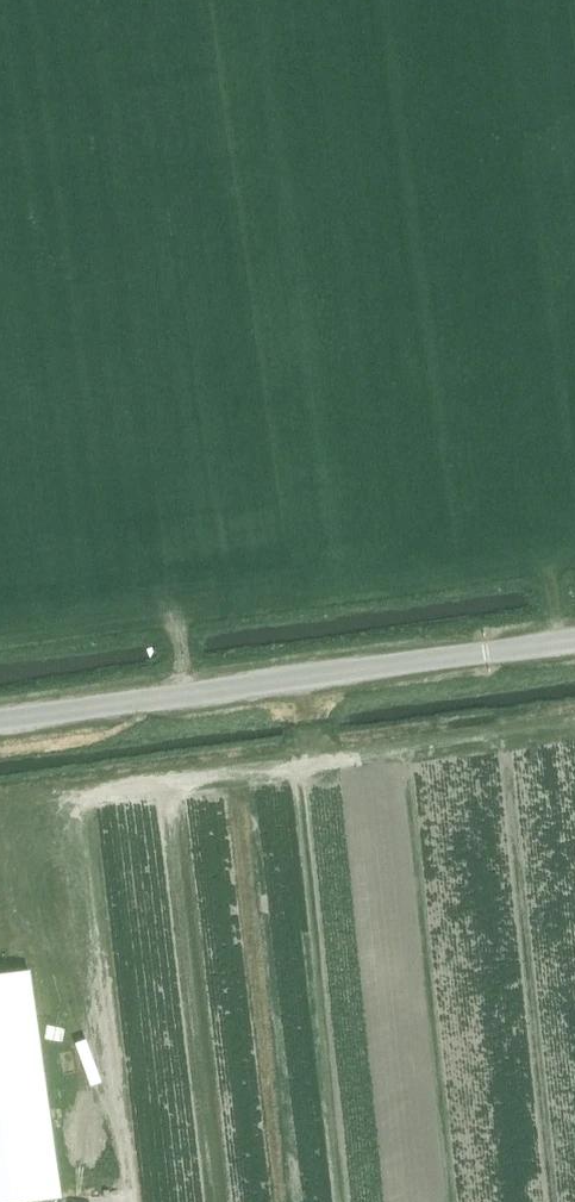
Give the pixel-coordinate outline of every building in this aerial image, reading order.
[(61,1199),(29,972),(0,976),(0,1201),(36,1201),(61,1199)]
